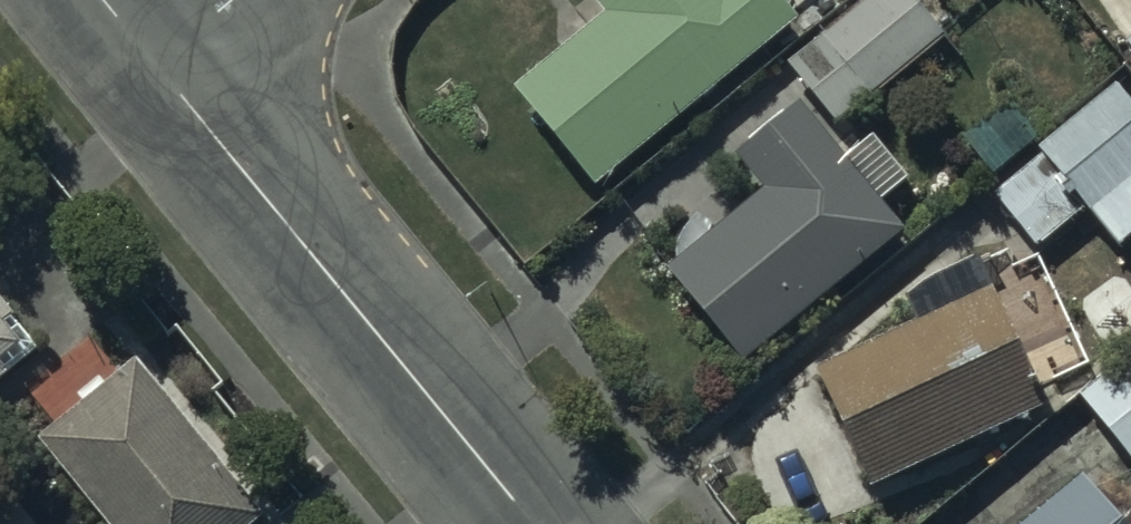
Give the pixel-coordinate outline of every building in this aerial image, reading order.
[(795,11),(785,0),(595,0),(602,8),(515,82),(596,178),(795,11)] [(922,0),(853,0),(787,56),(836,114),(942,24),(922,0)] [(1115,78),(1038,140),(1042,145),(993,184),(1036,237),(1084,199),(1118,241),(1130,231),(1130,98),(1115,78)] [(738,352),(896,221),(875,197),(908,170),(873,128),(843,153),(798,99),(735,151),(761,183),(664,263),(738,352)] [(922,316),(816,365),(871,483),(1043,403),(989,287),(970,296),(958,271),(911,293),(922,316)] [(38,359),(0,309),(0,390),(38,359)] [(1078,390),(1130,457),(1130,348),(1078,390)] [(265,523),(137,365),(40,441),(105,523),(264,523),(265,523)] [(1080,468),(1012,523),(1126,523),(1080,468)]
